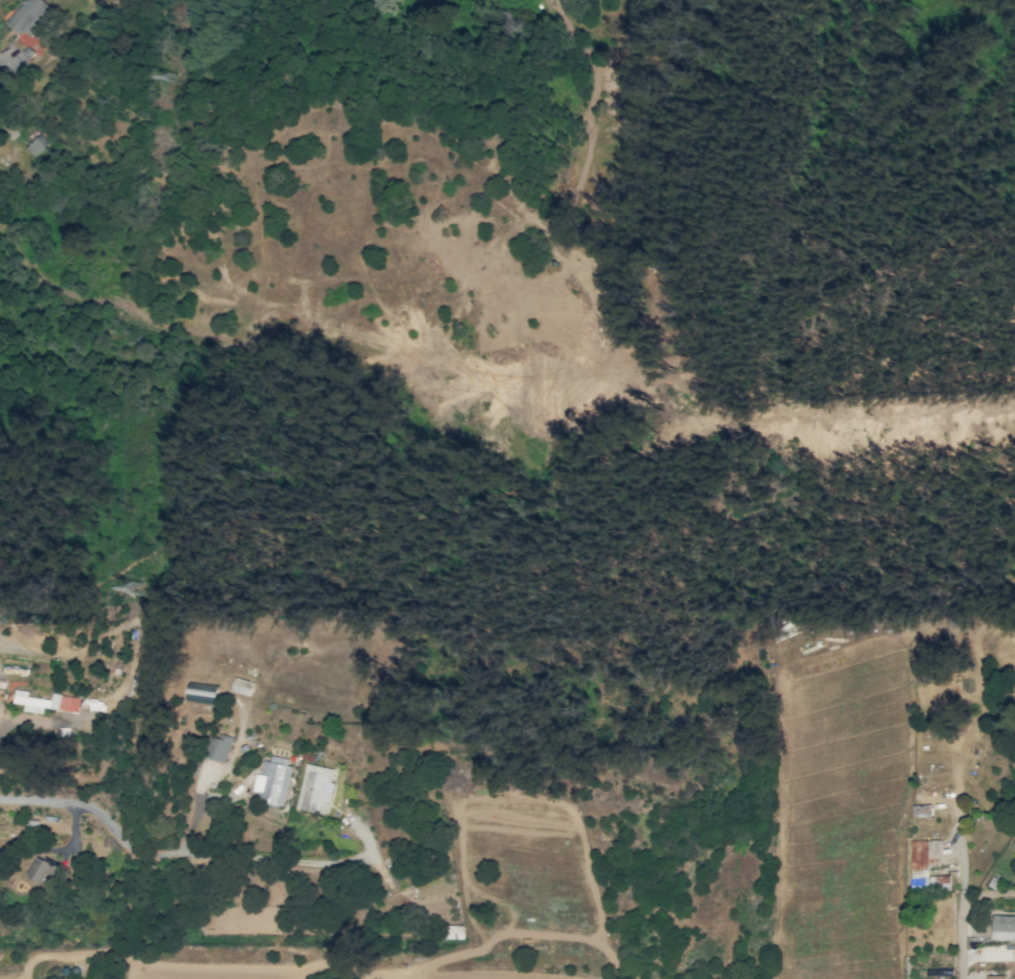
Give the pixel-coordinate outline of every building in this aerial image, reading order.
[(55,11),(44,0),(28,0),(9,20),(28,39),(55,11)] [(25,147),(34,156),(48,143),(39,134),(25,147)] [(230,690),(249,696),(254,683),(234,677),(230,690)] [(80,698),(51,694),(51,700),(27,697),(28,691),(15,690),(13,703),(24,704),(24,711),(43,713),(44,708),(78,712),(80,698)] [(212,733),(206,758),(226,763),(232,737),(212,733)] [(291,759),(264,754),(256,801),(283,805),(291,759)] [(335,769),(305,763),(296,808),(326,815),(335,769)] [(910,840),(912,893),(951,892),(950,875),(929,876),(929,866),(942,866),(941,839),(910,840)] [(52,875),(57,863),(38,854),(27,876),(41,883),(46,873),(52,875)] [(1014,940),(1014,915),(992,915),(991,939),(1014,940)] [(464,939),(465,926),(447,925),(446,939),(464,939)]
